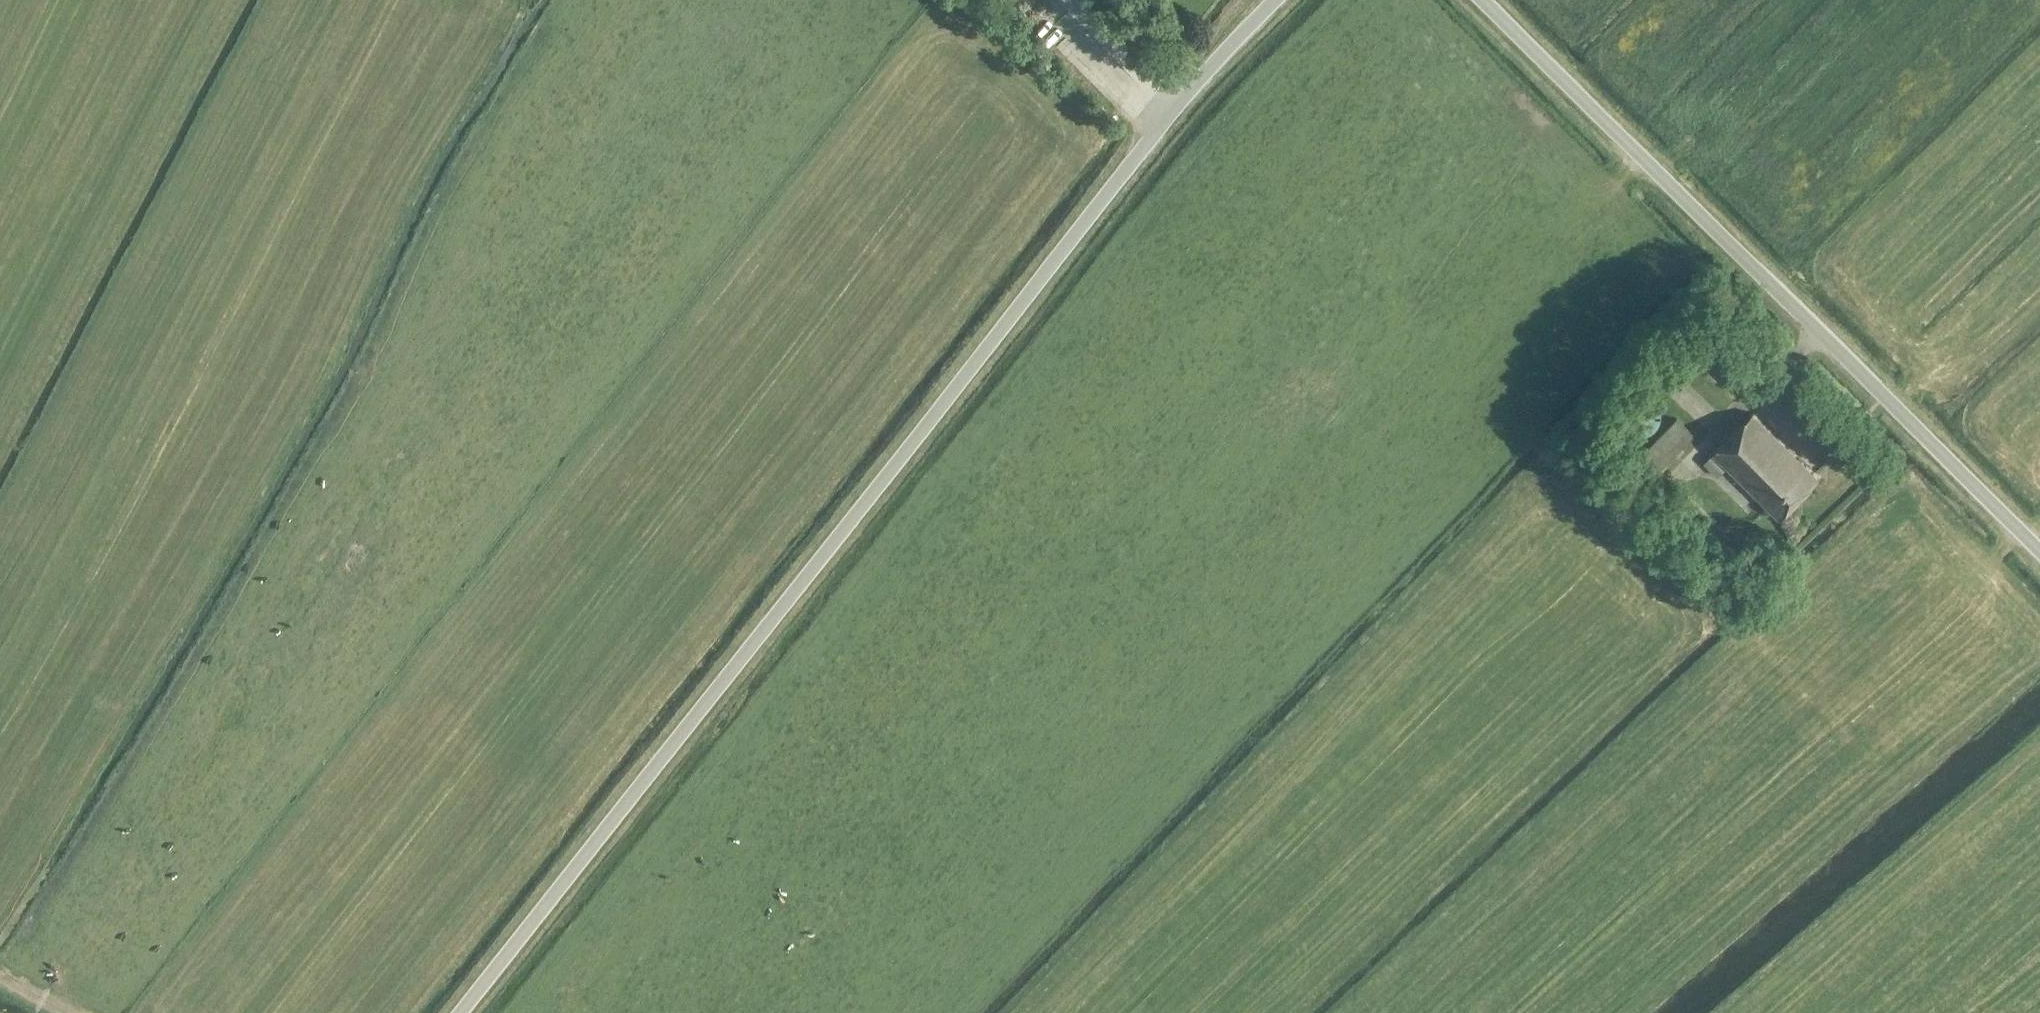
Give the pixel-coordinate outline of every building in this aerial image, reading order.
[(1660,415),(1660,413),(1660,411),(1660,409),(1659,408),(1659,406),(1657,403),(1656,401),(1655,400),(1654,399),(1652,396),(1648,395),(1645,393),(1643,393),(1640,393),(1636,393),(1635,393),(1633,394),(1631,395),(1628,396),(1626,399),(1624,400),(1623,401),(1622,403),(1622,404),(1621,406),(1620,408),(1620,409),(1620,411),(1620,413),(1620,415),(1620,417),(1620,418),(1621,420),(1622,422),(1623,425),(1624,426),(1626,427),(1627,428),(1628,430),(1631,431),(1635,433),(1636,433),(1640,433),(1643,433),(1647,432),(1650,431),(1651,430),(1653,428),(1654,427),(1655,426),(1656,425),(1657,423),(1658,422),(1659,420),(1659,418),(1660,417),(1660,415)] [(1712,451),(1713,451),(1703,461),(1717,474),(1727,465),(1778,516),(1818,476),(1752,411),(1712,451)] [(1676,416),(1628,464),(1644,481),(1692,432),(1676,416)] [(1722,528),(1680,486),(1666,499),(1708,542),(1722,528)]
